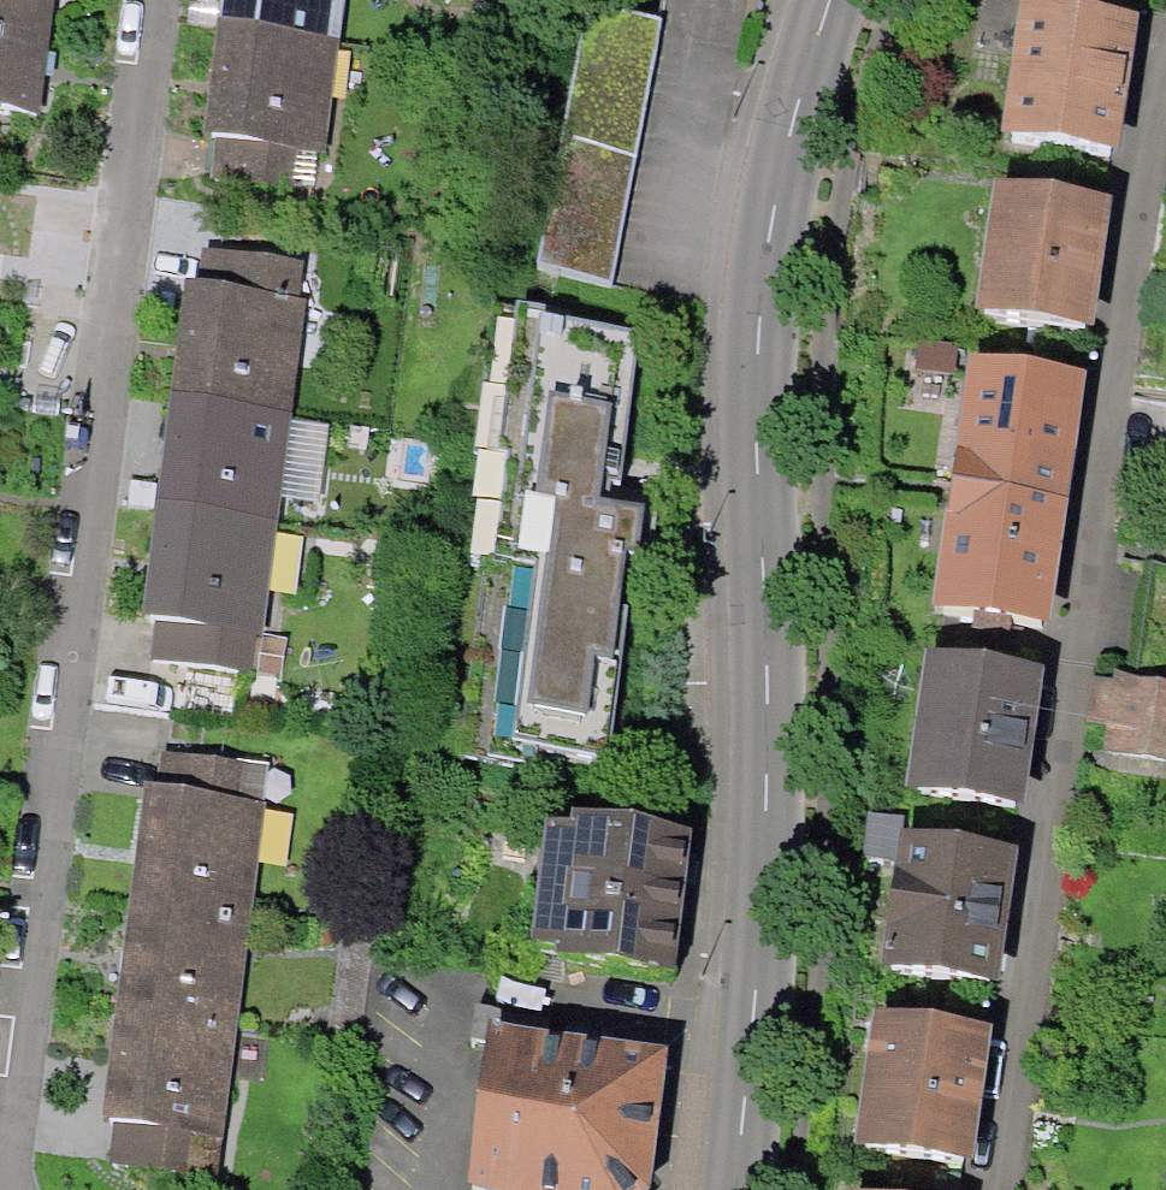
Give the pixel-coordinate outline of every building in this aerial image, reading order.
[(44,127),(60,0),(0,0),(0,121),(44,127)] [(204,192),(318,208),(347,0),(231,0),(204,192)] [(666,37),(592,22),(541,279),(616,293),(666,37)] [(1145,45),(1029,28),(1011,150),(1127,166),(1145,45)] [(1123,214),(1008,196),(988,324),(1103,341),(1123,214)] [(307,275),(196,262),(152,625),(263,639),(307,275)] [(607,773),(648,354),(516,342),(476,760),(607,773)] [(1095,390),(978,373),(941,620),(1058,637),(1095,390)] [(1052,680),(938,664),(918,806),(1032,821),(1052,680)] [(1107,687),(1098,774),(1165,781),(1165,693),(1107,687)] [(271,773),(150,759),(108,1135),(229,1149),(271,773)] [(703,841),(560,822),(541,963),(684,982),(703,841)] [(1025,860),(915,844),(895,978),(1005,994),(1025,860)] [(494,1019),(470,1177),(556,1189),(642,1189),(664,1045),(494,1019)] [(1004,1039),(889,1022),(869,1158),(984,1175),(1004,1039)]
